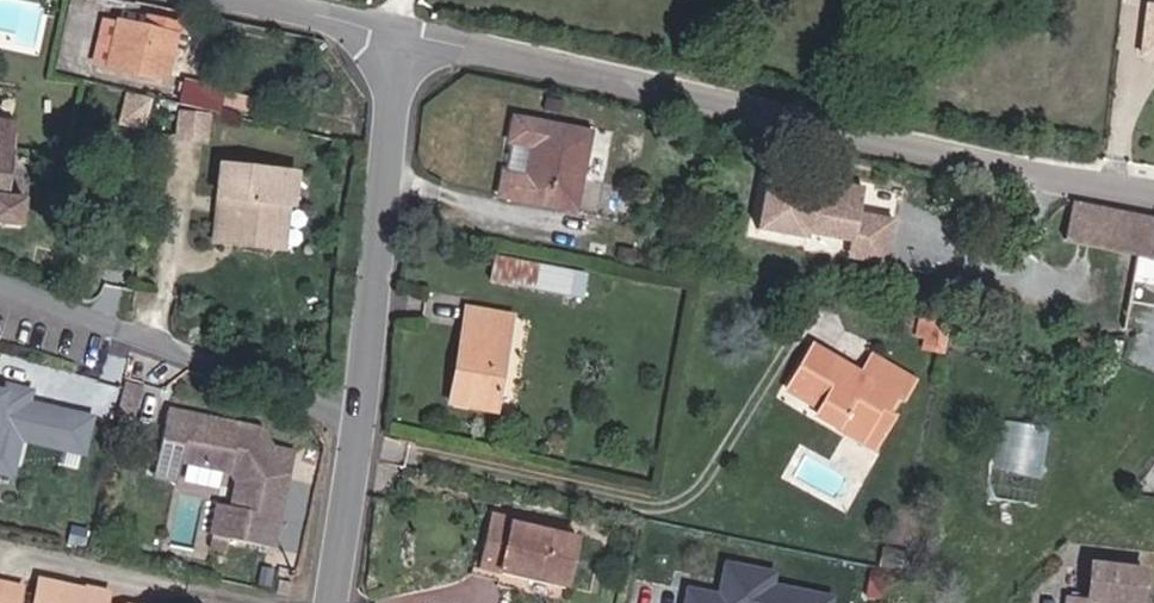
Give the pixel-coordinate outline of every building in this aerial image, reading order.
[(1139,58),(1153,60),(1153,11),(1143,10),(1139,58)] [(154,14),(151,26),(118,19),(113,40),(170,53),(177,18),(154,14)] [(113,40),(118,19),(104,17),(100,38),(113,40)] [(99,42),(94,65),(107,68),(113,40),(100,38),(99,42)] [(113,40),(107,68),(164,79),(170,53),(113,40)] [(180,103),(246,120),(251,100),(220,92),(221,87),(186,81),(180,103)] [(211,142),(214,112),(180,109),(177,139),(211,142)] [(588,133),(510,118),(496,200),(572,214),(588,133)] [(16,123),(0,121),(0,154),(13,156),(16,123)] [(40,160),(45,128),(16,123),(13,156),(40,160)] [(7,198),(13,156),(0,154),(0,228),(21,230),(25,200),(7,198)] [(270,245),(275,200),(288,202),(293,202),(297,173),(223,164),(220,194),(223,195),(218,238),(270,245)] [(841,193),(839,203),(818,198),(770,187),(759,236),(808,247),(810,242),(854,253),(890,261),(897,232),(862,224),(868,198),(841,193)] [(841,193),(820,188),(818,198),(839,203),(841,193)] [(283,246),(288,202),(275,200),(270,245),(283,246)] [(1070,200),(1063,242),(1138,256),(1145,218),(1070,200)] [(1153,259),(1153,220),(1145,218),(1138,256),(1153,259)] [(890,261),(854,253),(850,268),(886,276),(890,261)] [(581,301),(586,275),(495,258),(489,284),(517,289),(581,301)] [(494,413),(511,323),(464,315),(449,405),(494,413)] [(947,332),(950,328),(925,323),(921,356),(942,359),(947,332)] [(803,424),(836,445),(843,433),(856,441),(872,420),(879,425),(892,404),(898,407),(912,385),(870,361),(857,382),(810,353),(780,397),(808,416),(803,424)] [(17,480),(24,448),(89,461),(99,416),(14,398),(15,393),(0,390),(0,476),(17,480)] [(213,530),(273,541),(291,444),(271,441),(258,421),(166,405),(162,426),(185,430),(181,456),(231,465),(237,476),(232,500),(220,499),(213,530)] [(856,441),(843,433),(836,445),(861,461),(885,428),(879,425),(872,420),(856,441)] [(1003,472),(1042,476),(1048,425),(1009,420),(1003,472)] [(181,456),(185,430),(162,426),(154,471),(177,476),(181,456)] [(514,518),(490,512),(477,565),(560,585),(571,538),(513,524),(514,518)] [(686,585),(683,602),(839,602),(841,596),(778,585),(781,571),(724,561),(718,591),(686,585)] [(281,570),(278,584),(291,586),(294,572),(281,570)] [(1090,570),(1087,602),(1067,600),(1066,602),(1138,602),(1141,575),(1090,570)] [(0,574),(0,602),(11,602),(17,580),(0,574)] [(29,602),(105,602),(108,592),(86,584),(84,594),(37,579),(29,602)]
